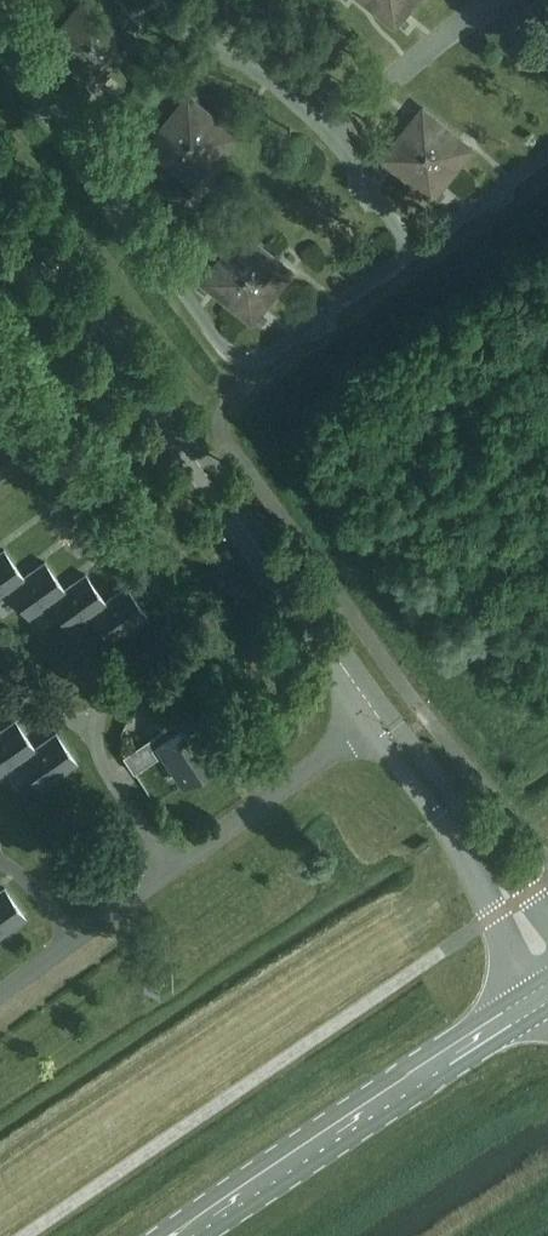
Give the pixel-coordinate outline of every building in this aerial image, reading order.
[(90,41),(110,16),(90,0),(82,0),(65,21),(90,41)] [(370,4),(395,25),(415,0),(374,0),(370,4)] [(110,16),(90,41),(115,61),(135,36),(110,16)] [(90,41),(65,21),(45,46),(70,66),(90,41)] [(115,61),(90,41),(70,66),(94,86),(115,61)] [(168,120),(193,140),(213,115),(188,95),(168,120)] [(403,132),(428,152),(448,127),(423,107),(403,132)] [(193,140),(218,160),(238,136),(213,115),(193,140)] [(193,140),(168,120),(148,145),(173,165),(193,140)] [(428,152),(453,172),(473,147),(448,127),(428,152)] [(428,152),(403,132),(383,157),(407,177),(428,152)] [(218,160),(193,140),(173,165),(197,185),(218,160)] [(453,172),(428,152),(407,177),(432,197),(453,172)] [(248,275),(268,250),(242,230),(223,255),(248,275)] [(248,275),(273,295),(293,270),(268,250),(248,275)] [(228,301),(248,275),(223,255),(203,281),(228,301)] [(248,275),(228,301),(253,321),(273,295),(248,275)] [(8,587),(24,576),(5,548),(0,552),(0,593),(8,587)] [(46,561),(24,576),(8,587),(28,615),(49,600),(65,588),(46,561)] [(65,588),(49,600),(69,627),(90,612),(106,601),(86,573),(65,588)] [(106,601),(90,612),(110,640),(147,613),(127,586),(106,601)] [(185,782),(216,762),(199,736),(205,732),(195,717),(179,728),(174,721),(123,754),(133,771),(164,751),(185,782)] [(35,747),(16,720),(0,731),(0,773),(19,759),(35,747)] [(35,747),(19,759),(39,786),(76,760),(56,732),(35,747)] [(25,915),(5,887),(0,891),(0,933),(25,915)]
